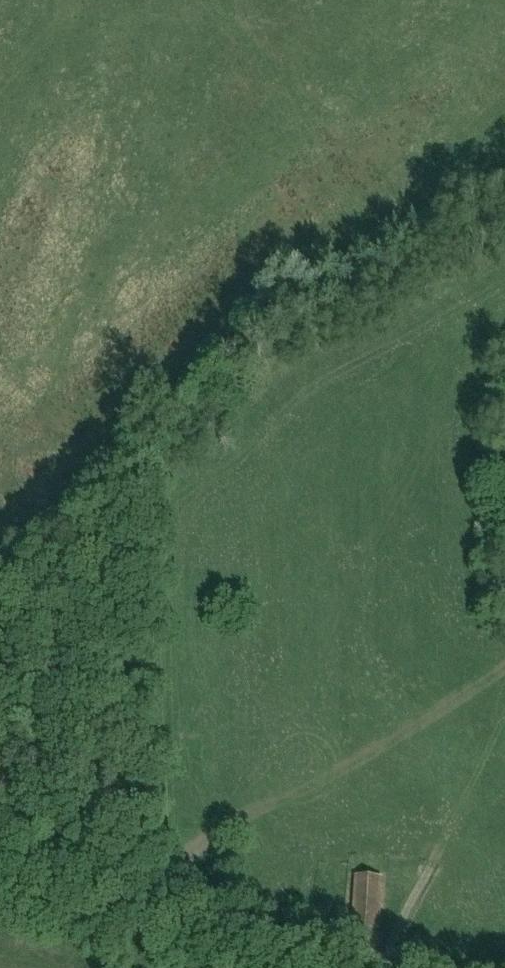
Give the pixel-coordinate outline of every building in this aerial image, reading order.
[(379,949),(383,876),(355,875),(351,947),(379,949)]
